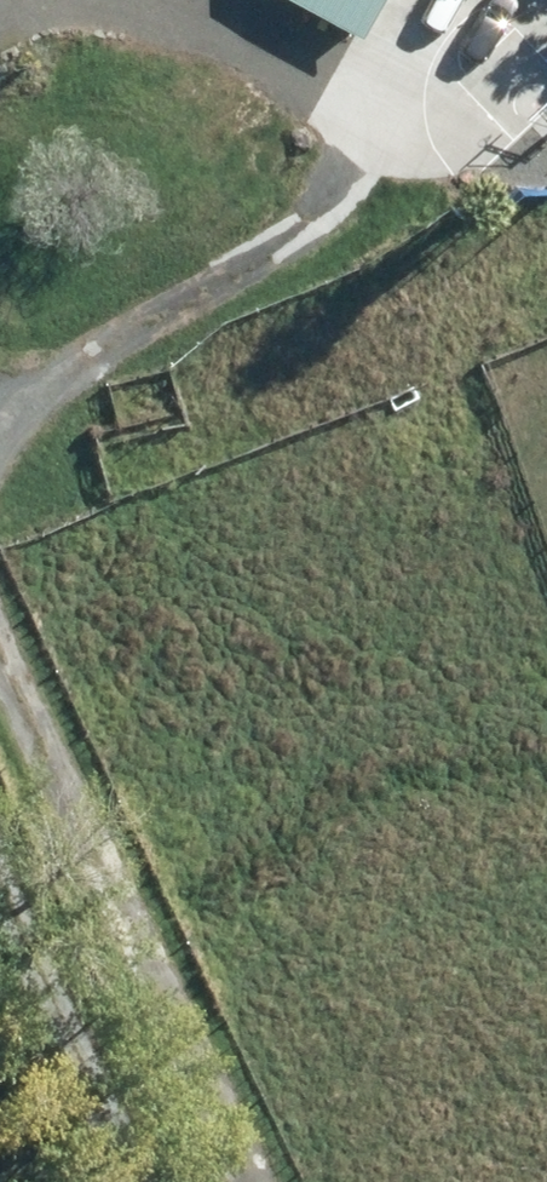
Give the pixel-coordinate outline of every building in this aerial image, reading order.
[(394,23),(407,0),(353,0),(394,23)]
